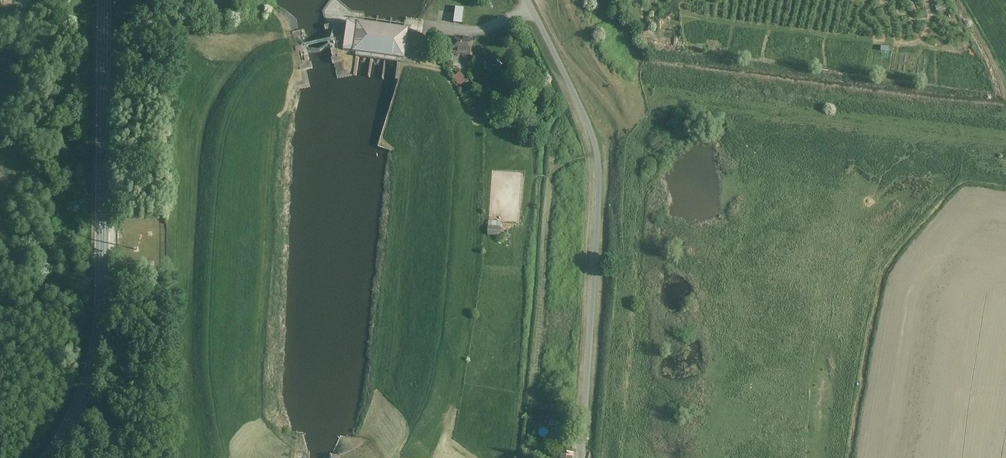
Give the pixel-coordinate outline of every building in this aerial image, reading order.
[(945,3),(935,7),(938,13),(948,9),(945,3)] [(339,53),(403,60),(406,29),(343,22),(339,53)] [(474,41),(461,40),(460,55),(473,56),(474,41)] [(467,101),(475,100),(474,91),(465,92),(467,101)] [(501,222),(491,223),(492,235),(502,235),(501,222)]
